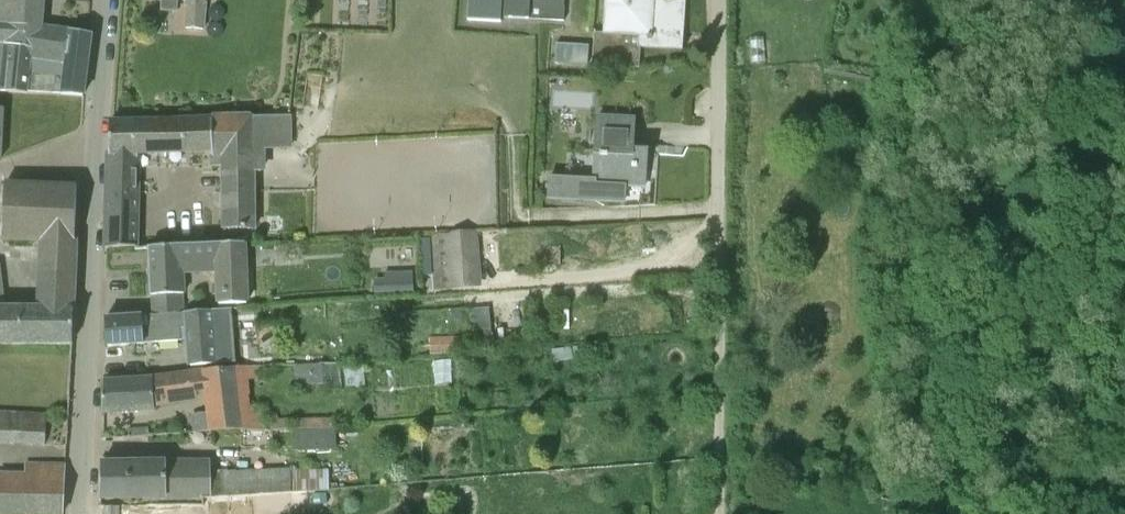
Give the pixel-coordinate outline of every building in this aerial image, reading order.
[(0,43),(0,41),(38,42),(37,50),(66,54),(64,78),(85,79),(91,34),(42,28),(43,0),(0,0),(0,43)] [(178,0),(162,0),(161,12),(178,13),(178,0)] [(185,0),(184,25),(184,29),(205,30),(205,26),(206,0),(183,0),(185,0)] [(480,21),(500,22),(501,0),(481,0),(480,21)] [(528,19),(564,21),(565,7),(557,7),(557,0),(529,0),(528,19)] [(654,3),(654,0),(605,0),(603,33),(595,33),(595,30),(594,30),(593,48),(592,66),(637,67),(638,48),(682,50),(685,5),(654,3)] [(85,79),(64,78),(66,54),(37,50),(38,42),(0,41),(0,43),(0,44),(0,89),(28,91),(61,93),(83,96),(85,79)] [(592,66),(593,48),(562,46),(560,66),(592,68),(592,66)] [(549,197),(602,200),(623,201),(624,186),(644,187),(646,150),(632,150),(634,119),(593,117),(590,179),(550,177),(549,197)] [(257,229),(256,172),(253,172),(251,119),(212,120),(212,154),(212,166),(220,167),(222,230),(257,229)] [(212,120),(111,123),(110,123),(109,123),(109,157),(141,158),(212,154),(212,120)] [(140,246),(141,158),(109,157),(108,200),(106,248),(140,246)] [(77,187),(5,185),(2,239),(41,240),(39,308),(4,308),(0,279),(0,344),(72,343),(73,299),(77,187)] [(482,285),(478,229),(428,234),(431,289),(482,285)] [(246,244),(149,248),(152,315),(181,312),(181,311),(180,290),(183,290),(182,271),(218,269),(219,301),(247,300),(246,244)] [(375,294),(415,291),(414,272),(382,273),(383,279),(375,279),(375,294)] [(152,315),(105,319),(107,346),(145,343),(145,342),(182,340),(181,328),(188,328),(191,364),(215,363),(212,321),(234,319),(233,307),(181,311),(181,312),(152,315)] [(470,309),(472,335),(491,334),(489,308),(470,309)] [(432,340),(432,356),(465,355),(465,339),(432,340)] [(322,384),(321,364),(302,365),(303,385),(322,384)] [(206,414),(192,415),(191,415),(192,429),(267,426),(266,414),(253,415),(249,378),(263,377),(262,366),(153,378),(103,382),(102,411),(103,416),(207,400),(206,414)] [(364,387),(364,367),(345,367),(345,387),(364,387)] [(47,417),(0,414),(0,443),(46,446),(47,417)] [(149,435),(149,427),(129,429),(129,437),(149,435)] [(296,455),(319,454),(319,433),(296,434),(296,455)] [(200,498),(208,497),(208,473),(207,468),(101,464),(100,497),(200,500),(200,498)] [(63,513),(65,482),(0,481),(0,512),(63,513)] [(285,507),(307,505),(307,491),(292,491),(292,493),(285,494),(212,499),(213,513),(230,513),(245,513),(245,510),(281,507),(285,507)]
